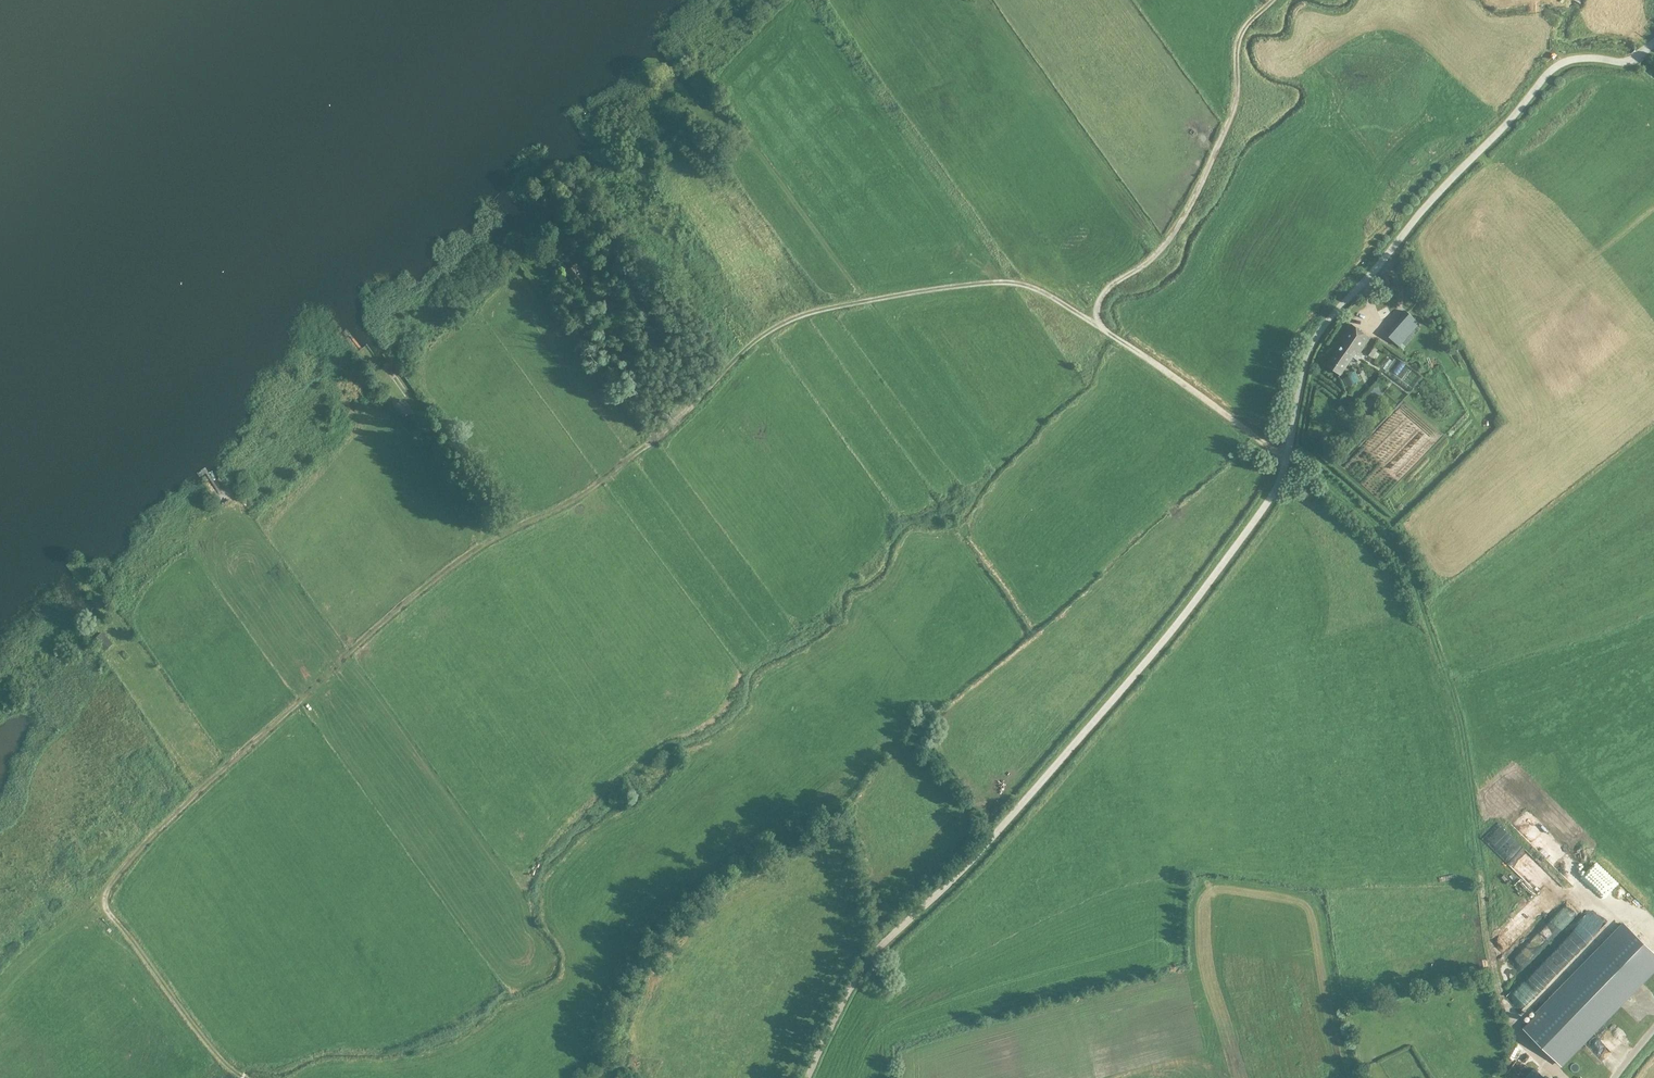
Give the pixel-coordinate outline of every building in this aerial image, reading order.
[(661,203),(666,199),(654,185),(649,189),(661,203)] [(578,288),(589,279),(576,263),(565,271),(578,288)] [(1421,323),(1408,312),(1387,335),(1400,346),(1421,323)] [(1328,365),(1341,375),(1356,353),(1359,355),(1371,338),(1352,324),(1335,349),(1338,350),(1328,365)] [(1403,380),(1412,369),(1405,363),(1396,374),(1403,380)] [(1368,403),(1384,383),(1378,378),(1362,398),(1368,403)] [(1383,390),(1373,403),(1378,408),(1388,394),(1383,390)] [(409,392),(403,396),(409,405),(415,400),(409,392)] [(102,632),(95,639),(105,651),(113,644),(102,632)] [(1625,925),(1524,1029),(1561,1065),(1653,969),(1653,954),(1625,925)] [(1518,1003),(1526,1010),(1532,1007),(1539,998),(1549,994),(1569,968),(1562,962),(1546,968),(1543,960),(1548,954),(1536,945),(1530,947),(1527,952),(1529,959),(1540,968),(1545,966),(1547,972),(1534,988),(1515,995),(1518,1003)] [(1523,958),(1507,975),(1518,985),(1534,968),(1523,958)] [(1607,1048),(1602,1052),(1609,1061),(1614,1057),(1607,1048)] [(1535,1068),(1525,1077),(1545,1077),(1535,1068)]
